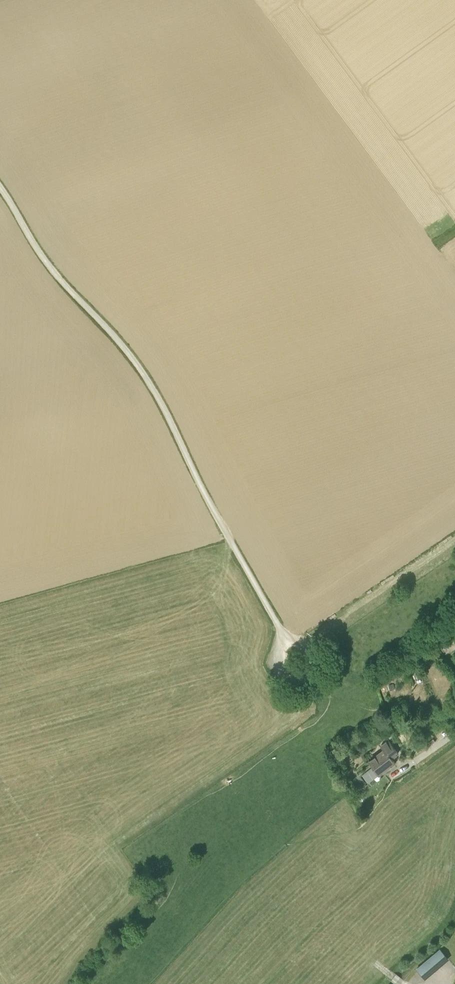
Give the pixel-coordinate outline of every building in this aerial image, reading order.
[(438,639),(443,648),(452,643),(449,637),(447,638),(445,635),(438,639)] [(367,782),(378,773),(379,775),(395,763),(392,758),(399,753),(388,740),(382,746),(384,749),(375,756),(369,761),(373,767),(362,776),(367,782)] [(428,979),(451,957),(441,946),(418,968),(428,979)]
